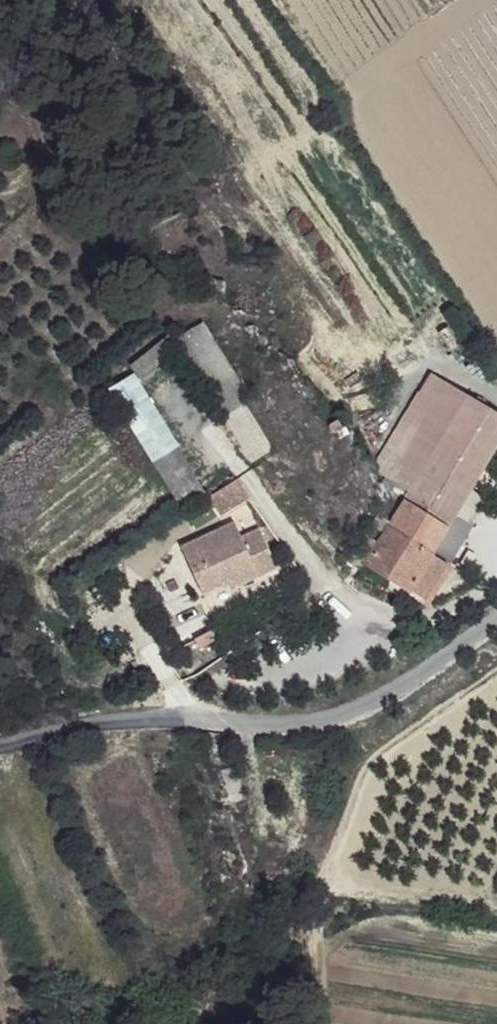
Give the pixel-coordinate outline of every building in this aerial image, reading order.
[(11,159),(3,151),(0,153),(0,166),(11,159)] [(199,314),(174,327),(208,383),(231,370),(199,314)] [(141,379),(179,351),(169,337),(130,365),(141,379)] [(108,390),(151,465),(178,450),(135,374),(108,390)] [(440,378),(401,437),(405,440),(434,458),(474,401),(440,378)] [(434,458),(473,487),(496,451),(496,417),(474,401),(434,458)] [(336,423),(328,430),(334,438),(343,430),(336,423)] [(405,440),(401,448),(427,466),(434,458),(405,440)] [(427,466),(401,448),(386,474),(412,491),(427,466)] [(473,487),(434,458),(427,466),(412,491),(407,504),(445,527),(473,487)] [(207,500),(217,519),(248,503),(238,484),(207,500)] [(407,504),(377,547),(367,565),(420,596),(426,599),(445,565),(430,555),(445,527),(407,504)] [(247,521),(194,542),(213,587),(231,580),(233,586),(285,565),(270,528),(252,534),(247,521)] [(377,547),(366,540),(348,566),(355,570),(362,561),(367,565),(377,547)] [(237,858),(229,858),(228,866),(236,866),(237,858)]
